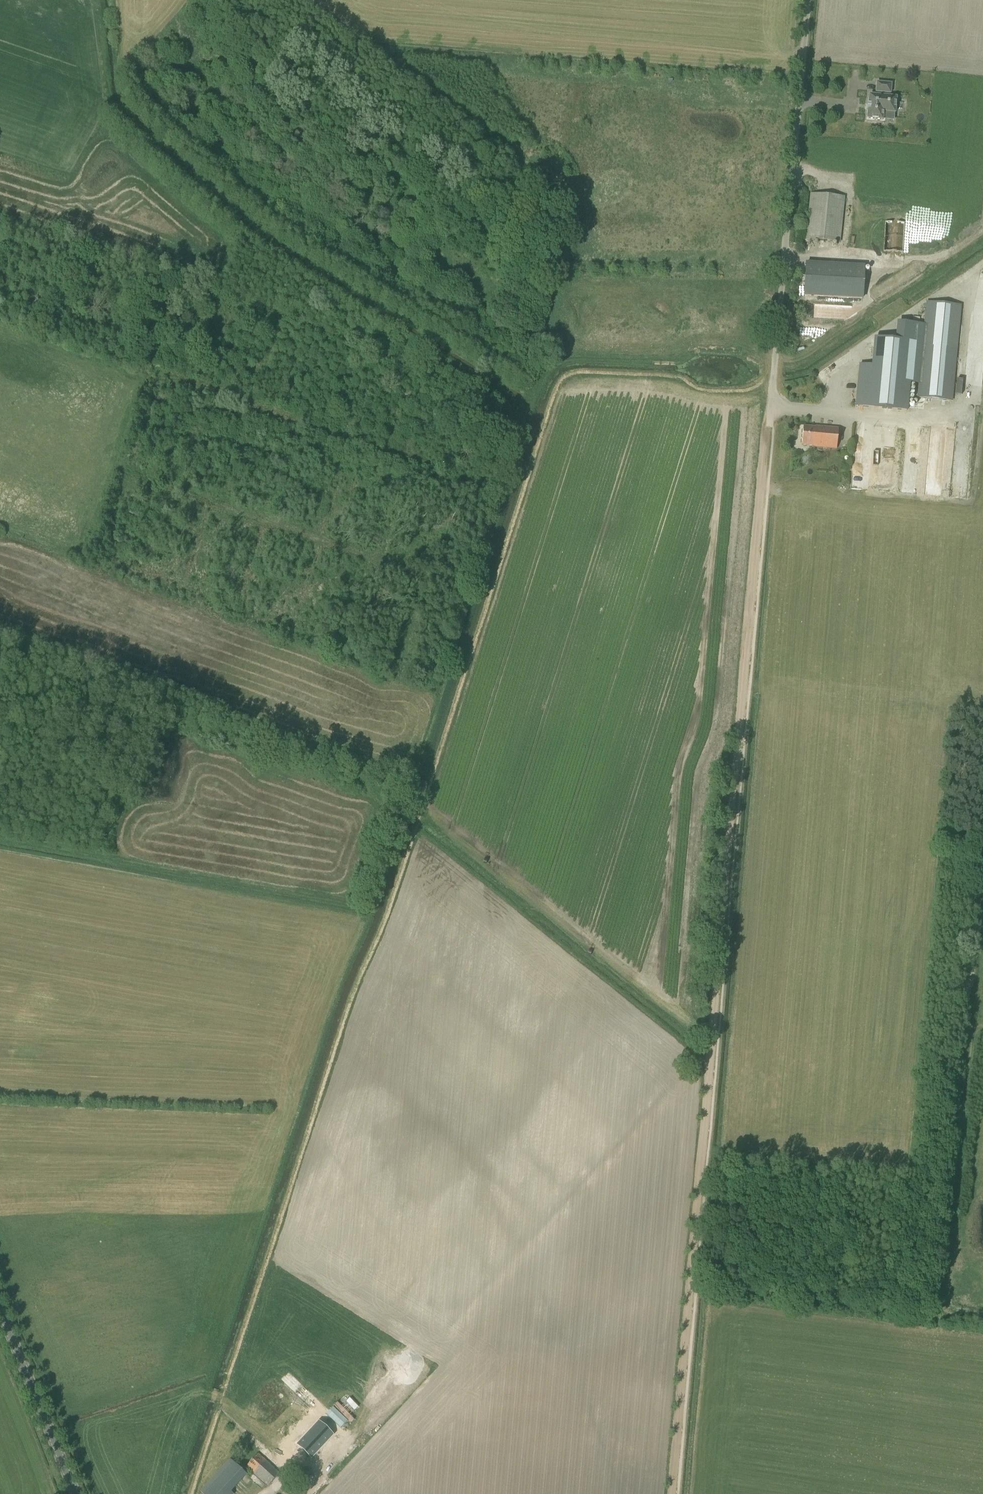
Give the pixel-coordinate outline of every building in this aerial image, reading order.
[(886,97),(886,93),(891,94),(891,84),(887,83),(877,83),(876,91),(877,92),(877,96),(869,95),(869,103),(868,103),(868,110),(868,118),(884,120),(885,113),(895,114),(897,97),(886,97)] [(806,239),(841,243),(845,197),(810,193),(806,239)] [(883,252),(904,254),(906,222),(885,221),(883,252)] [(864,266),(805,263),(803,297),(863,300),(864,266)] [(860,366),(856,406),(907,411),(910,383),(919,384),(918,398),(951,401),(960,306),(927,303),(922,352),(873,348),(871,367),(861,366),(860,366)] [(814,446),(814,447),(837,449),(838,428),(804,426),(802,445),(814,446)] [(302,1445),(315,1458),(336,1436),(323,1423),(302,1445)] [(281,1473),(259,1453),(246,1467),(268,1486),(281,1473)] [(230,1458),(200,1491),(203,1493),(234,1493),(232,1492),(248,1475),(230,1458)]
